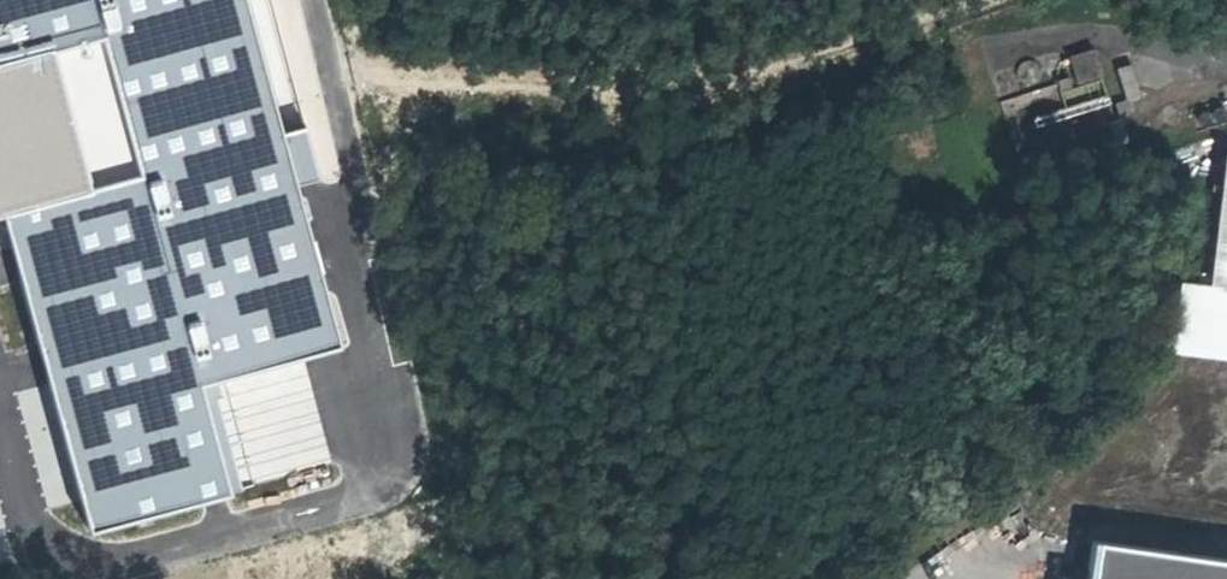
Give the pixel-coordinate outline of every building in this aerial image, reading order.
[(1102,75),(1093,48),(1069,56),(1078,83),(1102,75)] [(1140,94),(1131,64),(1117,68),(1126,98),(1140,94)] [(1071,86),(1068,77),(1057,80),(1060,89),(1071,86)] [(1132,114),(1127,100),(1115,103),(1120,118),(1132,114)] [(1121,143),(1114,120),(1106,122),(1114,145),(1121,143)] [(1114,145),(1106,122),(1078,131),(1085,154),(1114,145)] [(1091,539),(1085,578),(1226,578),(1226,559),(1091,539)]
